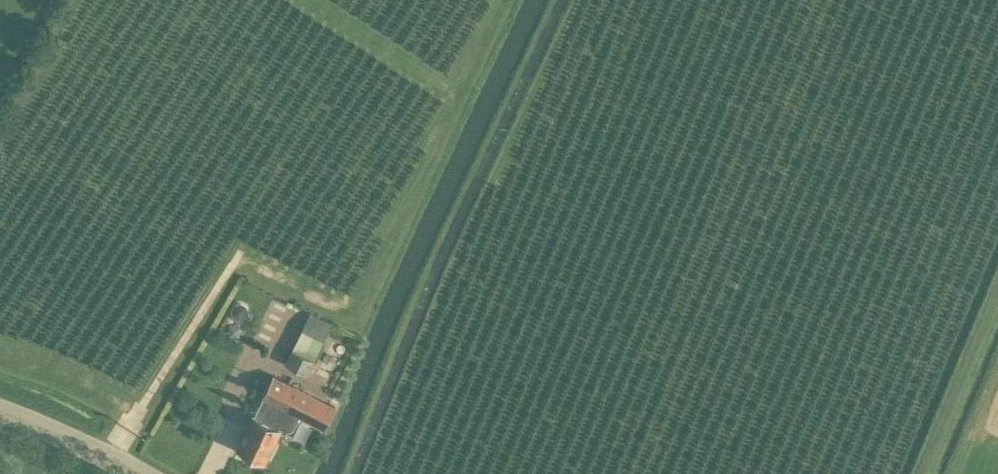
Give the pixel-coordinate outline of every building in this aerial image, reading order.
[(325,340),(333,323),(310,311),(301,328),(325,340)] [(309,374),(315,359),(292,347),(285,363),(309,374)] [(335,405),(274,375),(263,398),(266,400),(258,416),(253,414),(237,447),(265,461),(281,430),(284,431),(293,429),(299,417),(324,429),(335,405)]
